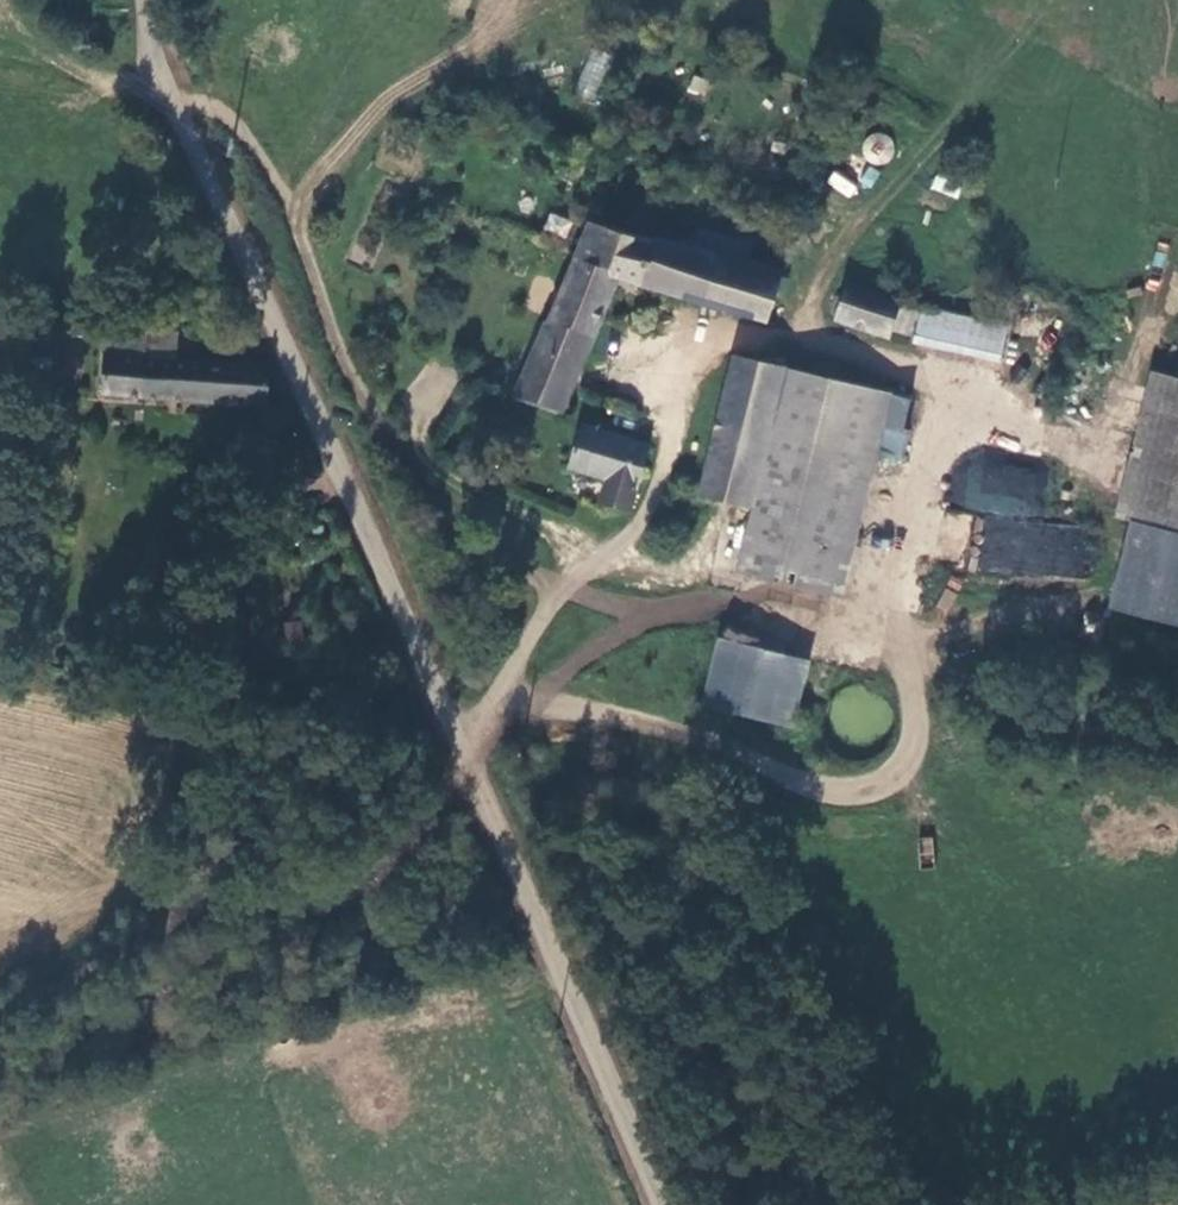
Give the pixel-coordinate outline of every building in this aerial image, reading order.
[(593,97),(610,55),(593,48),(576,91),(593,97)] [(866,148),(877,163),(894,149),(883,134),(866,148)] [(545,231),(567,237),(571,220),(549,214),(545,231)] [(654,243),(588,227),(519,393),(561,413),(621,276),(771,321),(786,270),(661,233),(654,243)] [(889,301),(837,285),(826,314),(879,332),(889,301)] [(1006,329),(920,311),(913,345),(999,363),(1006,329)] [(174,325),(106,321),(105,342),(149,347),(149,350),(172,352),(174,325)] [(149,347),(105,342),(99,381),(260,396),(264,360),(172,352),(149,350),(149,347)] [(743,361),(704,496),(753,509),(791,374),(743,361)] [(1153,367),(1114,511),(1131,516),(1177,528),(1177,374),(1153,367)] [(836,601),(892,406),(892,403),(791,374),(753,509),(735,572),(836,601)] [(651,446),(581,429),(570,474),(606,483),(601,504),(634,513),(651,446)] [(984,509),(978,570),(1091,581),(1096,527),(1042,522),(1048,465),(960,457),(956,507),(984,509)] [(1177,604),(1177,528),(1131,516),(1107,604),(1173,621),(1177,604)] [(783,724),(801,653),(715,632),(698,704),(783,724)]
